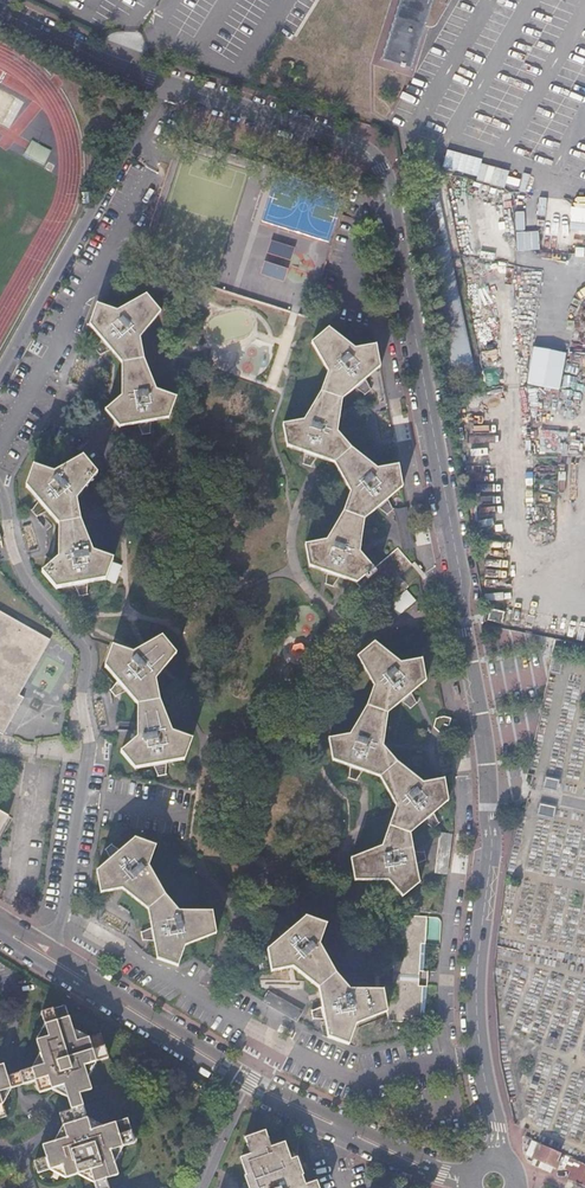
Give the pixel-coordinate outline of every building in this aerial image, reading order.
[(380,58),(410,68),(431,0),(398,0),(380,58)] [(309,319),(349,190),(179,138),(140,267),(193,283),(304,317),(309,319)] [(468,155),(464,173),(478,176),(482,158),(468,155)] [(537,229),(516,229),(516,248),(538,247),(537,229)] [(445,254),(441,255),(465,378),(468,378),(445,254)] [(465,378),(441,255),(427,258),(451,382),(465,378)] [(112,352),(123,365),(124,365),(123,399),(106,413),(123,429),(139,426),(145,437),(154,435),(154,424),(172,420),(179,400),(158,392),(146,362),(146,361),(141,340),(163,314),(149,297),(117,314),(99,307),(91,328),(103,341),(96,350),(101,356),(112,352)] [(356,585),(379,613),(421,579),(398,550),(373,571),(361,555),(365,520),(366,520),(378,508),(387,516),(395,511),(389,500),(404,488),(400,466),(376,470),(352,449),(352,448),(339,432),(344,400),(345,399),(358,387),(367,394),(373,389),(368,378),(382,367),(377,346),(356,350),(330,328),(313,343),(329,371),(322,392),(306,421),(284,426),(289,447),(304,453),(304,465),(311,468),(318,458),(336,464),(351,492),(344,512),(344,513),(328,541),(305,546),(308,568),(326,574),(325,587),(333,589),(339,579),(356,585)] [(47,512),(59,527),(59,560),(42,573),(58,591),(75,588),(80,598),(88,597),(89,586),(107,582),(114,561),(94,554),(81,524),(81,523),(77,501),(98,475),(83,458),(55,474),(35,467),(26,488),(38,502),(32,511),(38,518),(47,512)] [(488,618),(502,622),(505,612),(491,608),(488,618)] [(0,613),(0,733),(5,736),(25,700),(20,697),(51,642),(0,613)] [(155,680),(175,654),(162,637),(131,655),(113,647),(105,669),(116,682),(110,692),(115,697),(125,692),(137,707),(138,740),(121,754),(137,771),(153,766),(159,776),(167,775),(167,763),(185,760),(192,739),(171,732),(159,701),(155,680)] [(396,765),(395,764),(382,749),(387,715),(400,704),(410,710),(417,705),(412,695),(425,683),(421,659),(400,664),(374,643),(356,658),(372,686),(365,707),(349,735),(327,740),(332,762),(349,769),(348,781),(355,783),(361,773),(378,780),(395,808),(388,829),(381,849),(350,861),(356,885),(388,885),(401,901),(419,886),(416,868),(426,864),(424,855),(414,855),(411,837),(410,836),(423,825),(433,832),(439,826),(433,817),(447,804),(443,782),(422,786),(396,765)] [(440,733),(447,731),(451,719),(444,717),(437,720),(434,727),(440,733)] [(559,779),(546,777),(544,788),(557,790),(559,779)] [(556,807),(540,804),(538,814),(553,817),(556,807)] [(10,815),(0,809),(0,833),(10,815)] [(452,832),(440,831),(435,872),(447,873),(452,832)] [(123,890),(148,911),(152,930),(142,934),(144,941),(155,941),(158,960),(179,968),(188,946),(218,934),(213,912),(179,913),(165,897),(165,896),(149,868),(156,847),(135,839),(122,851),(112,845),(107,850),(111,861),(97,873),(101,894),(123,890)] [(385,1001),(387,1011),(389,1021),(404,1022),(404,1019),(408,1019),(408,1022),(425,1022),(427,986),(420,986),(421,972),(425,972),(428,917),(410,916),(410,910),(408,910),(403,914),(402,924),(396,924),(394,968),(390,969),(385,973),(384,979),(388,984),(393,986),(392,1001),(385,1001)] [(385,1001),(383,989),(350,990),(335,972),(335,971),(318,943),(327,921),(306,914),(292,925),(284,918),(277,923),(283,933),(268,946),(272,967),(294,964),(320,985),(323,1004),(312,1008),(313,1016),(324,1016),(327,1034),(348,1043),(357,1023),(387,1011),(385,1001)] [(303,1009),(268,990),(261,1001),(297,1021),(303,1009)] [(67,1108),(80,1104),(76,1094),(88,1090),(80,1066),(104,1059),(97,1037),(73,1044),(61,1007),(39,1014),(46,1039),(34,1043),(41,1066),(17,1074),(21,1085),(32,1082),(36,1094),(60,1086),(67,1108)] [(55,1112),(63,1138),(39,1145),(42,1156),(31,1160),(35,1172),(58,1165),(62,1177),(86,1169),(92,1187),(106,1187),(103,1178),(114,1174),(107,1151),(131,1143),(123,1120),(88,1130),(80,1104),(67,1108),(55,1112)] [(265,1129),(246,1136),(251,1152),(243,1155),(249,1173),(246,1174),(252,1187),(321,1187),(317,1178),(306,1182),(296,1157),(290,1159),(283,1141),(271,1145),(265,1129)] [(556,1168),(557,1165),(558,1162),(556,1160),(560,1152),(539,1143),(533,1157),(556,1168)] [(560,1152),(556,1160),(558,1162),(557,1165),(570,1171),(567,1179),(584,1187),(584,1164),(560,1152)]
